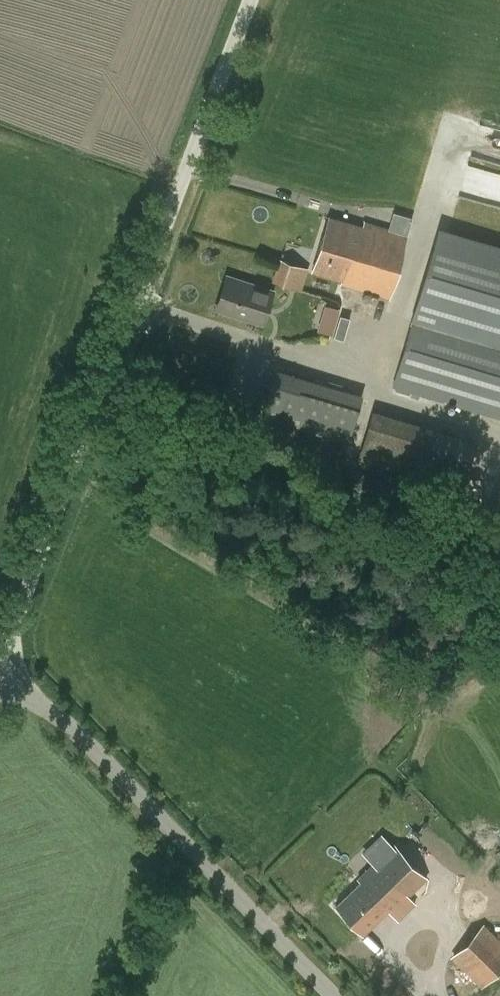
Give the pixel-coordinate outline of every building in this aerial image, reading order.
[(469,164),(460,196),(499,206),(499,173),(469,164)] [(362,227),(328,217),(312,270),(342,279),(341,283),(388,297),(407,234),(364,222),(362,227)] [(279,258),(272,280),(301,290),(309,268),(279,258)] [(271,292),(227,277),(217,306),(261,321),(271,292)] [(340,332),(343,306),(327,304),(324,330),(340,332)] [(416,304),(392,385),(499,417),(499,329),(416,304)] [(263,416),(347,441),(361,395),(276,369),(263,416)] [(388,909),(398,919),(415,903),(408,895),(426,878),(393,844),(358,878),(361,881),(336,905),(363,933),(388,909)] [(480,984),(499,964),(499,941),(484,926),(453,957),(480,984)]
